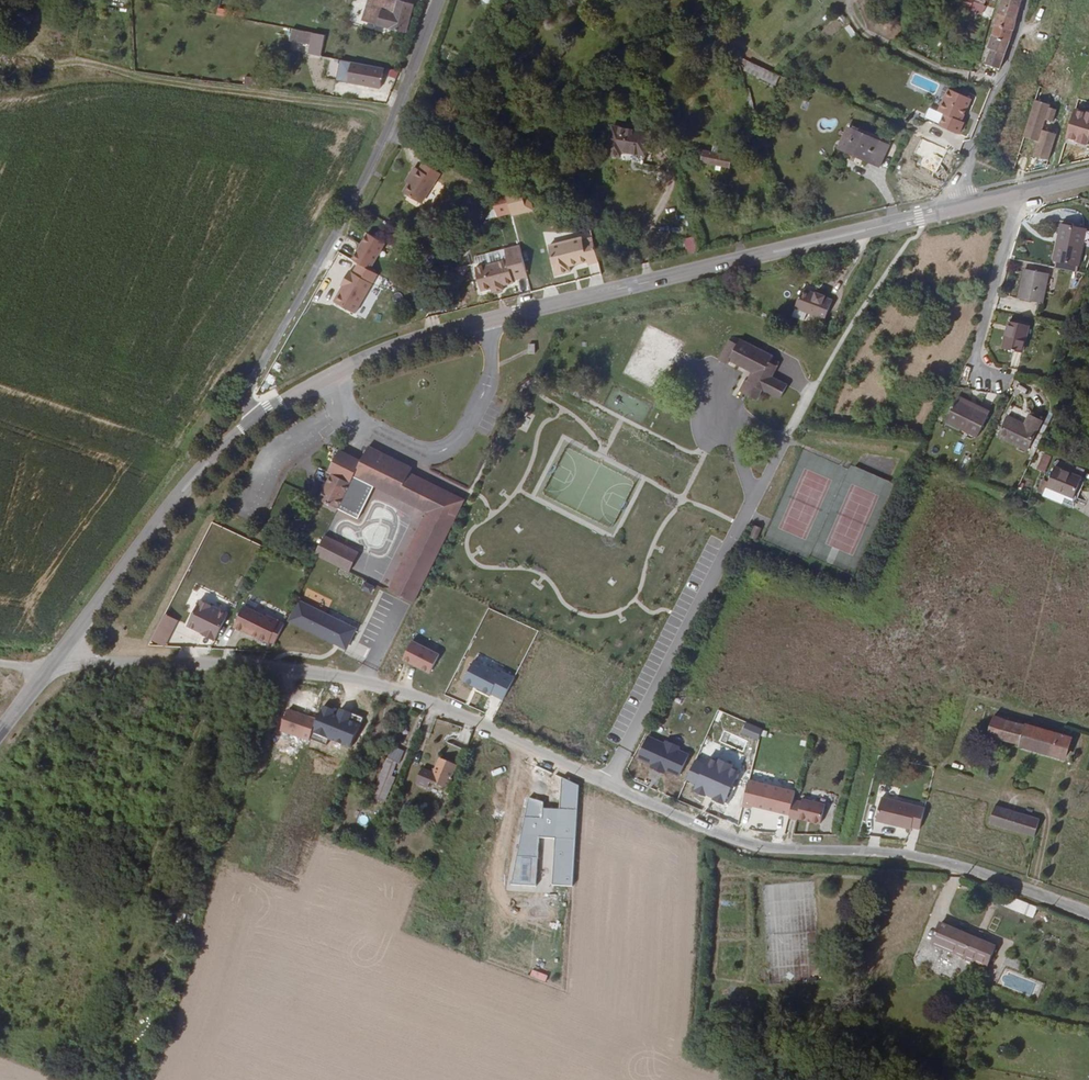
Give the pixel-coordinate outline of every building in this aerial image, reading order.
[(970,2),(971,0),(962,0),(959,6),(967,10),(970,2)] [(1013,21),(1019,0),(1003,0),(998,16),(1013,21)] [(405,37),(417,6),(399,1),(395,10),(389,8),(388,13),(375,9),(369,25),(405,37)] [(996,26),(1011,30),(1013,21),(998,16),(995,25),(996,26)] [(993,38),(1007,43),(1011,30),(996,26),(993,38)] [(292,29),(290,39),(310,43),(312,33),(292,29)] [(985,65),(998,70),(1007,43),(993,38),(988,51),(990,52),(985,65)] [(381,88),(383,77),(361,73),(363,65),(354,63),(350,82),(381,88)] [(744,74),(776,84),(779,74),(748,64),(744,74)] [(383,77),(385,69),(363,65),(361,73),(383,77)] [(253,85),(253,77),(244,77),(243,85),(253,85)] [(962,126),(964,120),(962,120),(964,113),(966,114),(970,103),(946,95),(938,118),(944,120),(940,133),(959,139),(964,130),(962,126)] [(1023,141),(1037,146),(1044,123),(1048,111),(1049,108),(1035,104),(1023,141)] [(1075,108),(1067,136),(1079,140),(1079,141),(1088,144),(1088,141),(1088,111),(1088,110),(1088,111),(1075,108)] [(1048,111),(1044,123),(1052,125),(1055,114),(1048,111)] [(1044,123),(1037,146),(1033,160),(1048,164),(1056,138),(1042,134),(1044,123)] [(647,160),(649,130),(607,128),(605,158),(647,160)] [(892,146),(852,128),(842,149),(882,168),(892,146)] [(733,157),(707,151),(704,162),(730,169),(733,157)] [(408,184),(402,193),(420,204),(437,172),(422,162),(418,169),(414,166),(405,182),(408,184)] [(509,205),(512,217),(535,212),(532,200),(509,205)] [(1058,241),(1053,262),(1076,266),(1082,231),(1057,226),(1055,240),(1058,241)] [(370,271),(385,243),(365,233),(350,261),(370,271)] [(600,262),(595,241),(594,237),(590,238),(584,240),(584,237),(551,245),(558,274),(572,271),(571,265),(589,261),(589,264),(600,262)] [(685,241),(689,256),(699,254),(696,238),(685,241)] [(515,280),(529,277),(521,245),(506,249),(509,260),(477,268),(483,291),(494,288),(495,292),(505,290),(504,285),(515,283),(515,280)] [(348,270),(331,303),(364,319),(370,306),(366,304),(376,285),(348,270)] [(1024,271),(1017,300),(1041,305),(1048,276),(1024,271)] [(804,289),(793,317),(804,321),(808,313),(826,320),(833,300),(825,297),(826,296),(818,293),(817,294),(804,289)] [(1004,348),(1023,353),(1029,327),(1010,323),(1004,348)] [(732,342),(721,363),(729,367),(731,364),(750,373),(747,381),(746,380),(740,390),(760,401),(765,391),(783,400),(790,386),(774,378),(781,363),(774,359),(775,356),(743,340),(739,346),(732,342)] [(957,402),(986,416),(988,413),(959,399),(957,402)] [(1011,402),(1001,421),(1031,436),(1046,407),(1033,400),(1028,410),(1011,402)] [(976,439),(986,416),(957,402),(946,424),(976,439)] [(368,445),(362,459),(339,448),(328,470),(332,472),(319,497),(338,506),(354,474),(428,512),(388,590),(412,602),(464,500),(410,472),(412,467),(368,445)] [(1046,474),(1053,457),(1043,453),(1036,470),(1046,474)] [(1052,468),(1044,485),(1071,495),(1079,479),(1052,468)] [(759,525),(754,536),(759,538),(764,527),(759,525)] [(324,536),(314,557),(350,573),(360,552),(324,536)] [(201,634),(215,640),(228,613),(199,600),(187,626),(202,633),(201,634)] [(244,631),(247,633),(255,613),(243,606),(233,628),(243,632),(244,631)] [(164,646),(178,620),(163,612),(149,639),(164,646)] [(255,613),(247,633),(250,634),(252,633),(256,635),(257,637),(266,642),(267,641),(273,644),(283,625),(266,616),(265,617),(255,613)] [(989,732),(994,734),(1070,756),(1074,738),(994,714),(989,732)] [(448,795),(462,752),(443,745),(431,780),(419,776),(414,790),(427,794),(429,788),(448,795)] [(386,759),(372,800),(386,805),(395,778),(393,777),(398,763),(386,759)] [(913,823),(921,826),(926,805),(882,795),(877,818),(912,826),(913,823)] [(793,801),(789,819),(797,821),(798,819),(817,824),(822,805),(801,800),(800,802),(793,801)] [(991,819),(1035,833),(1040,816),(995,802),(991,819)] [(367,826),(370,816),(359,813),(357,824),(367,826)] [(1039,909),(1011,899),(1009,902),(1003,899),(1000,906),(1034,921),(1039,909)] [(1009,957),(949,931),(931,923),(923,939),(1002,974),(1009,957)]
